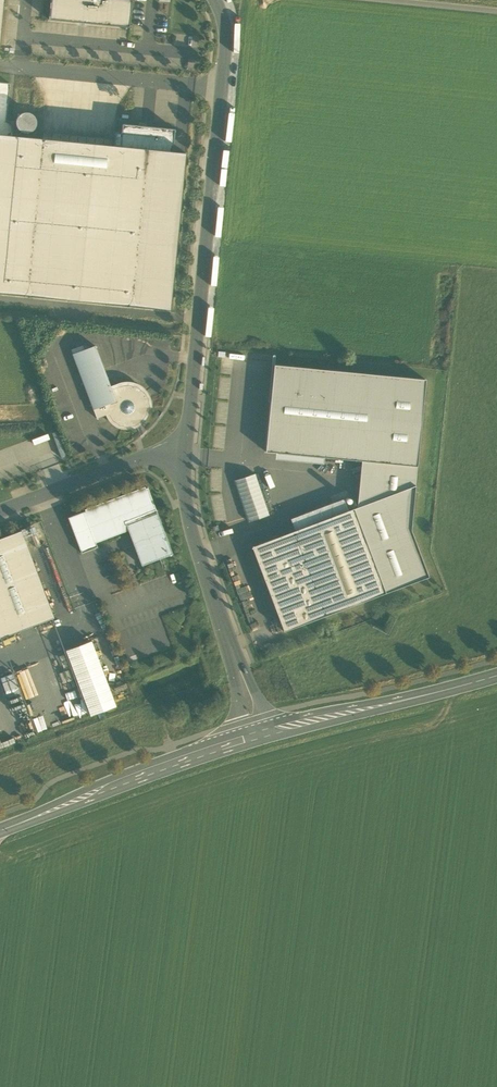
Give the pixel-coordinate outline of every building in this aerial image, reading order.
[(129,27),(131,0),(51,0),(49,20),(129,27)] [(0,82),(0,134),(12,136),(13,121),(6,120),(10,83),(0,82)] [(25,133),(31,131),(35,127),(36,121),(34,116),(29,112),(23,112),(18,115),(16,120),(16,126),(20,131),(25,133)] [(122,124),(121,133),(120,146),(172,152),(175,129),(122,124)] [(43,139),(111,145),(112,139),(43,133),(43,139)] [(170,310),(186,153),(172,152),(120,146),(113,146),(111,145),(43,139),(12,136),(0,134),(0,293),(170,310)] [(97,419),(109,414),(119,410),(111,389),(95,346),(85,350),(83,345),(71,350),(97,419)] [(361,460),(374,462),(417,466),(425,379),(274,365),(270,402),(265,451),(361,460)] [(119,386),(111,389),(119,410),(109,414),(111,418),(113,421),(115,423),(117,424),(121,425),(125,427),(129,426),(132,426),(137,424),(141,421),(144,416),(146,413),(147,408),(149,408),(149,403),(147,398),(144,393),(140,389),(135,387),(129,385),(124,385),(119,386)] [(361,460),(357,507),(371,502),(374,462),(361,460)] [(374,462),(371,502),(415,485),(417,466),(374,462)] [(357,507),(354,509),(385,593),(429,577),(411,530),(415,485),(371,502),(357,507)] [(147,488),(83,512),(95,543),(95,542),(132,528),(134,533),(132,534),(136,543),(133,545),(141,566),(172,554),(147,488)] [(294,517),(299,529),(348,511),(343,499),(294,517)] [(299,529),(293,532),(305,564),(264,580),(284,632),(385,593),(354,509),(348,511),(299,529)] [(97,547),(95,542),(95,543),(83,512),(68,518),(75,537),(81,554),(97,547)] [(53,617),(20,531),(0,538),(0,638),(53,617)] [(252,547),(264,580),(305,564),(293,532),(252,547)] [(66,650),(91,716),(115,706),(91,641),(66,650)]
